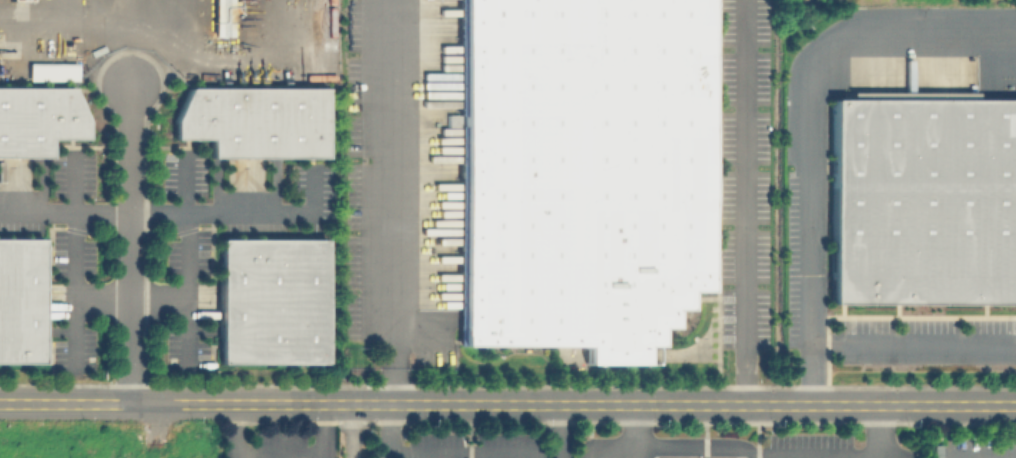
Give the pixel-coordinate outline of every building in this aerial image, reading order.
[(232,12),(235,12),(235,2),(230,2),(230,0),(213,0),(212,36),(232,36),(232,12)] [(458,343),(460,0),(706,0),(706,289),(686,289),(686,308),(671,307),(671,327),(656,326),(657,345),(642,345),(642,363),(582,363),(583,344),(458,343)] [(81,78),(81,81),(30,81),(30,60),(38,60),(38,61),(81,61),(81,78)] [(51,158),(0,158),(0,87),(70,88),(86,121),(86,140),(51,139),(51,158)] [(325,138),(325,158),(211,157),(211,137),(174,137),(174,117),(187,88),(325,89),(325,138)] [(831,98),(1015,97),(1015,300),(833,301),(831,98)] [(325,240),(324,362),(220,361),(220,239),(325,240)] [(40,365),(0,365),(0,241),(41,241),(40,365)]
